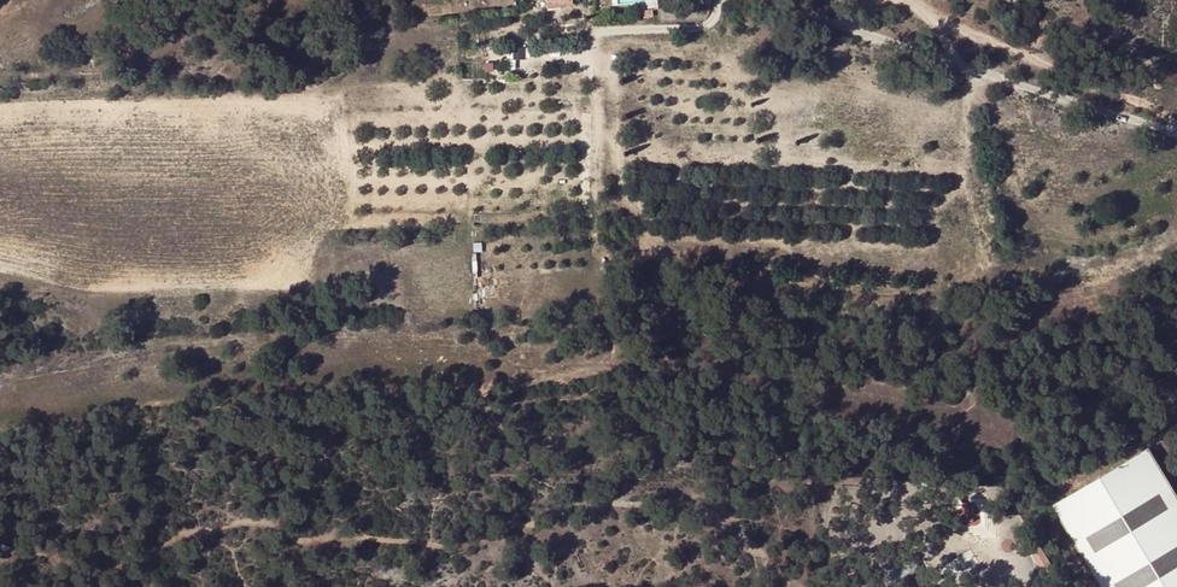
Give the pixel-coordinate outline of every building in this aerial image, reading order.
[(572,7),(571,0),(549,0),(550,9),(572,7)] [(573,19),(572,7),(550,9),(551,19),(573,19)] [(1051,506),(1100,586),(1176,586),(1176,496),(1148,448),(1051,506)]
